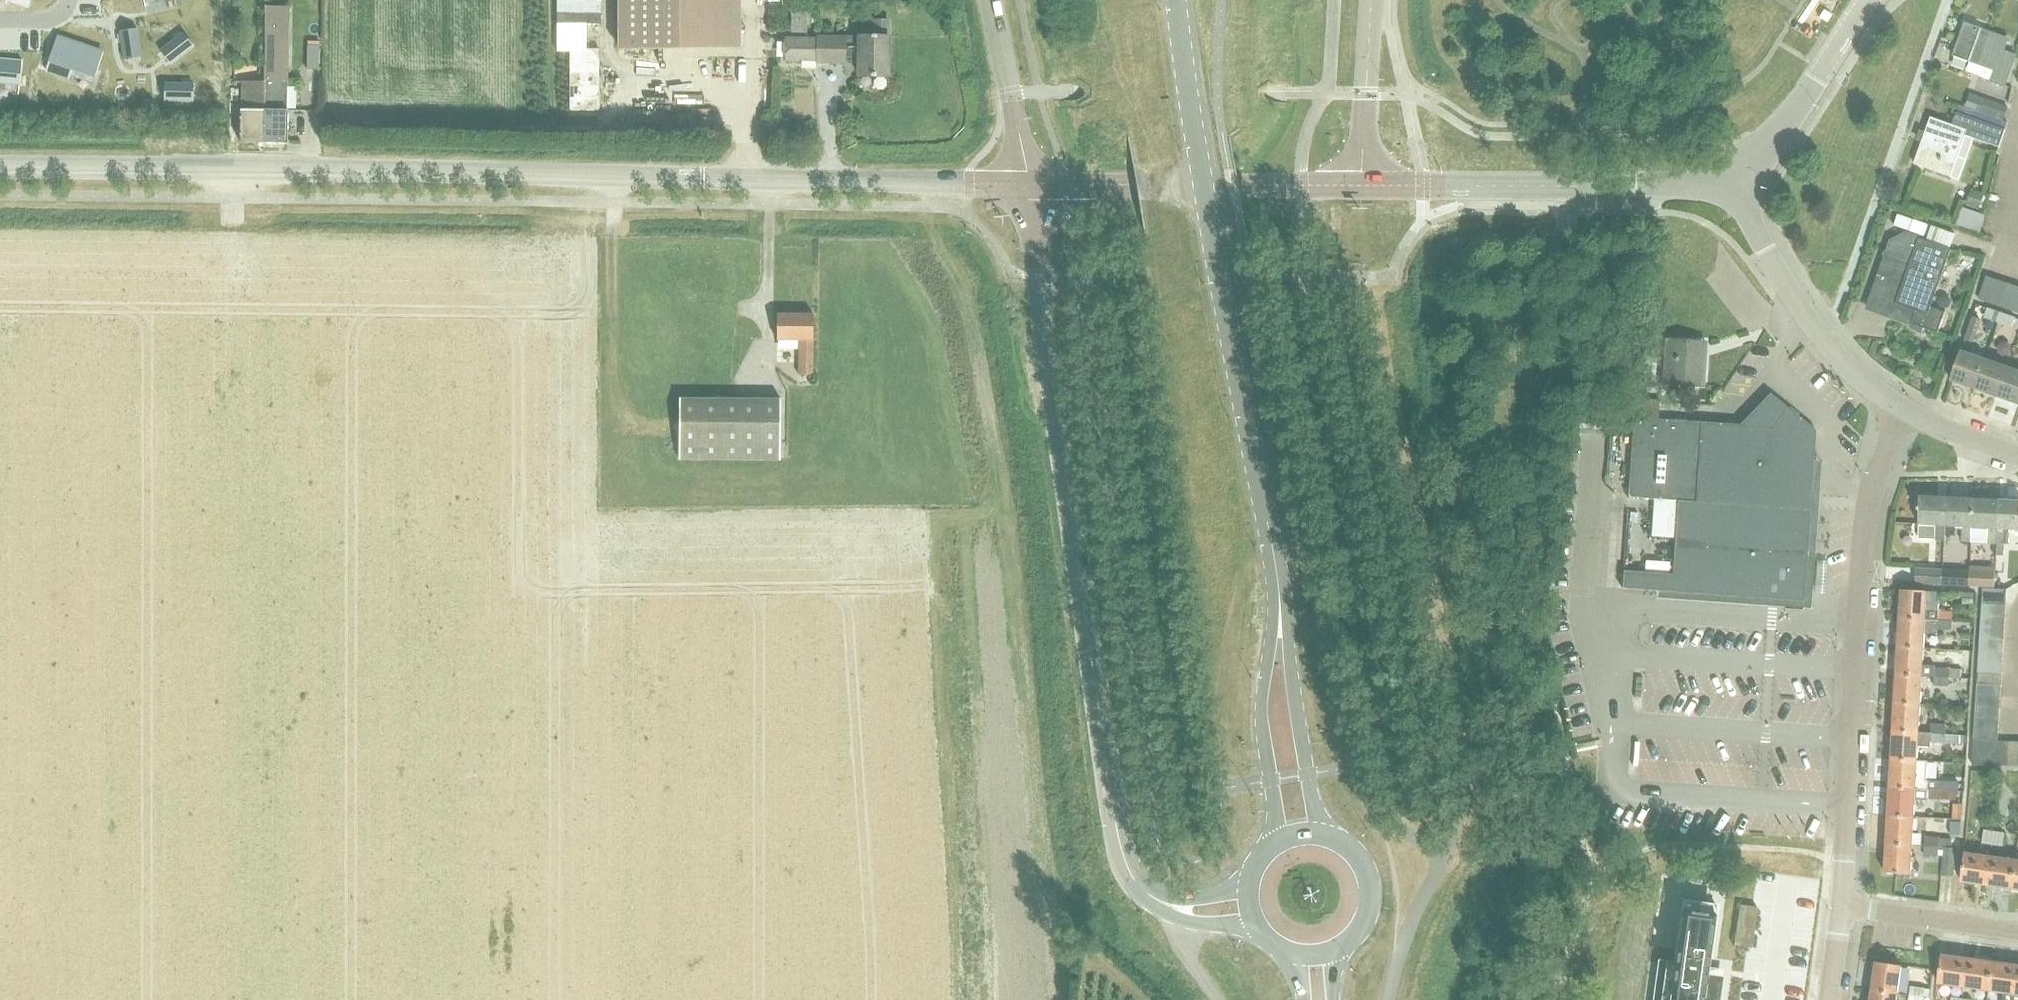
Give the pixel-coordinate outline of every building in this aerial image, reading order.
[(739,0),(618,0),(618,49),(739,48),(739,0)] [(263,125),(263,142),(286,143),(286,80),(287,51),(287,6),(263,6),(264,52),(263,80),(263,82),(263,110),(263,125)] [(817,38),(785,37),(785,61),(817,61),(845,62),(845,58),(858,58),(858,76),(887,76),(887,57),(890,57),(891,45),(888,45),(888,20),(874,20),(873,35),(859,35),(859,39),(845,39),(845,38),(817,37),(817,38)] [(2006,87),(2017,57),(2004,52),(2008,41),(1982,31),(1983,29),(1966,23),(1954,57),(1971,63),(1997,72),(1993,83),(2006,87)] [(136,28),(119,31),(122,55),(139,52),(136,28)] [(182,33),(163,48),(174,61),(193,46),(182,33)] [(56,35),(44,69),(69,77),(72,68),(93,75),(101,50),(56,35)] [(318,69),(319,45),(306,45),(306,69),(318,69)] [(597,49),(568,49),(568,110),(597,110),(597,49)] [(19,84),(21,60),(0,58),(0,82),(19,84)] [(241,82),(241,102),(241,110),(240,110),(240,142),(263,142),(263,125),(263,110),(263,82),(241,82)] [(192,83),(168,83),(168,100),(192,100),(192,83)] [(1971,93),(1966,107),(2002,121),(2007,107),(1971,93)] [(2005,131),(1990,126),(1958,114),(1954,126),(1932,118),(1915,165),(1951,178),(1968,133),(1985,139),(2000,144),(2005,131)] [(1972,188),(1967,202),(1979,207),(1983,208),(1988,194),(1985,192),(1972,188)] [(1892,242),(1887,257),(1869,309),(1939,334),(1946,313),(1932,308),(1952,251),(1907,236),(1892,242)] [(1990,301),(1997,279),(1987,276),(1979,298),(1990,301)] [(1997,279),(1990,301),(2001,305),(2008,283),(1997,279)] [(2001,305),(2011,309),(2017,288),(2017,286),(2008,283),(2001,305)] [(2000,322),(2003,313),(1989,308),(1986,318),(2000,322)] [(2003,313),(2000,322),(2014,327),(2017,318),(2003,313)] [(813,376),(813,314),(778,314),(778,341),(800,341),(800,376),(813,376)] [(1969,328),(1965,341),(1974,344),(1978,331),(1969,328)] [(1702,386),(1705,342),(1666,339),(1663,384),(1702,386)] [(1975,389),(1986,359),(1961,350),(1951,380),(1975,389)] [(2009,367),(1986,359),(1975,389),(1998,397),(2009,367)] [(1998,397),(2017,404),(2017,370),(2009,367),(1998,397)] [(1623,571),(1622,588),(1804,600),(1816,431),(1769,395),(1739,425),(1700,422),(1657,420),(1658,401),(1635,399),(1634,418),(1629,498),(1676,501),(1671,574),(1623,571)] [(782,399),(680,399),(680,460),(781,460),(782,399)] [(1946,527),(1947,498),(1920,496),(1918,540),(1937,540),(1937,542),(1945,542),(1946,527)] [(1974,499),(1947,498),(1946,527),(1958,527),(1958,530),(1963,530),(1962,543),(1972,544),(1972,541),(1974,499)] [(1999,500),(1974,499),(1972,541),(1988,542),(1988,544),(1997,545),(1998,533),(1999,500)] [(1999,500),(1998,533),(1997,545),(1997,554),(2004,554),(2004,550),(2002,550),(2003,545),(2009,545),(2010,530),(2017,530),(2017,501),(1999,500)] [(1943,570),(1916,569),(1916,584),(1943,585),(1943,570)] [(1943,570),(1943,585),(1969,586),(1970,571),(1943,570)] [(1970,571),(1969,586),(1995,588),(1996,572),(1970,571)] [(1983,589),(1982,603),(2007,604),(2008,590),(1983,589)] [(1901,590),(1900,618),(1953,620),(1954,612),(1939,612),(1939,610),(1937,610),(1938,592),(1927,592),(1927,591),(1901,590)] [(1963,594),(1962,606),(1973,607),(1974,594),(1966,594),(1963,594)] [(1982,603),(1981,614),(2006,615),(2007,604),(1982,603)] [(1981,614),(1981,626),(2006,627),(2006,615),(1981,614)] [(1900,618),(1898,645),(1924,647),(1925,634),(1938,635),(1938,629),(1952,630),(1953,620),(1900,618)] [(2006,627),(1981,626),(1980,637),(2005,638),(2006,627)] [(1980,637),(1979,648),(2004,649),(2005,638),(1980,637)] [(1924,647),(1898,645),(1896,674),(1923,675),(1934,676),(1949,677),(1949,668),(1949,667),(1923,666),(1924,647)] [(1979,648),(1979,660),(2004,661),(2004,649),(1979,648)] [(1979,660),(1978,671),(2003,672),(2004,661),(1979,660)] [(1949,668),(1949,677),(1960,678),(1960,668),(1949,668)] [(2003,672),(1978,671),(1977,682),(2002,683),(2003,672)] [(1896,674),(1895,702),(1921,704),(1923,675),(1896,674)] [(1948,686),(1949,677),(1934,676),(1934,685),(1948,686)] [(2002,683),(1977,682),(1977,694),(2002,695),(2002,683)] [(2002,695),(1977,694),(1976,705),(2001,706),(2002,695)] [(1921,704),(1895,702),(1893,730),(1919,732),(1921,704)] [(1976,705),(1975,717),(2000,718),(2001,706),(1976,705)] [(2000,718),(1975,717),(1975,728),(2000,729),(2000,718)] [(1946,723),(1930,722),(1930,732),(1933,733),(1945,733),(1946,723)] [(2000,729),(1975,728),(1974,740),(1999,741),(2000,729)] [(1893,730),(1891,758),(1918,760),(1918,746),(1932,747),(1932,740),(1960,742),(1960,734),(1945,733),(1933,733),(1930,732),(1919,732),(1893,730)] [(1999,741),(1974,740),(1972,764),(2009,765),(2010,741),(1999,741)] [(2009,765),(2017,766),(2017,742),(2010,741),(2009,765)] [(1891,758),(1890,788),(1943,791),(1943,782),(1927,781),(1928,760),(1918,760),(1891,758)] [(1943,791),(1890,788),(1888,816),(1914,817),(1915,800),(1928,801),(1928,799),(1942,799),(1943,791)] [(1943,791),(1942,799),(1957,800),(1957,792),(1943,791)] [(1953,805),(1952,819),(1961,820),(1962,810),(1962,806),(1953,805)] [(1914,817),(1888,816),(1886,844),(1912,845),(1914,817)] [(1951,821),(1950,835),(1960,836),(1961,822),(1951,821)] [(1993,844),(1994,831),(1984,830),(1982,843),(1993,844)] [(2005,832),(1994,831),(1993,844),(2003,846),(2005,832)] [(1940,838),(1925,837),(1924,846),(1939,847),(1940,838)] [(1912,845),(1886,844),(1885,873),(1911,874),(1912,845)] [(1939,847),(1924,846),(1924,855),(1939,856),(1939,847)] [(1944,847),(1942,876),(1954,876),(1956,849),(1944,847)] [(1987,884),(1991,856),(1965,852),(1961,880),(1987,884)] [(2016,859),(1991,856),(1987,884),(2012,887),(2016,859)] [(1707,967),(1715,905),(1682,900),(1674,961),(1657,959),(1651,999),(1719,999),(1723,976),(1706,973),(1707,967)] [(1964,986),(1968,958),(1942,955),(1938,982),(1964,986)] [(1993,962),(1968,958),(1964,986),(1989,989),(1993,962)] [(1872,990),(1897,993),(1901,965),(1876,961),(1872,990)] [(1989,989),(2004,992),(2003,999),(2013,999),(2017,965),(1993,962),(1989,989)] [(1910,985),(1909,995),(1924,997),(1925,988),(1910,985)] [(1872,990),(1870,999),(1896,999),(1897,993),(1872,990)]
